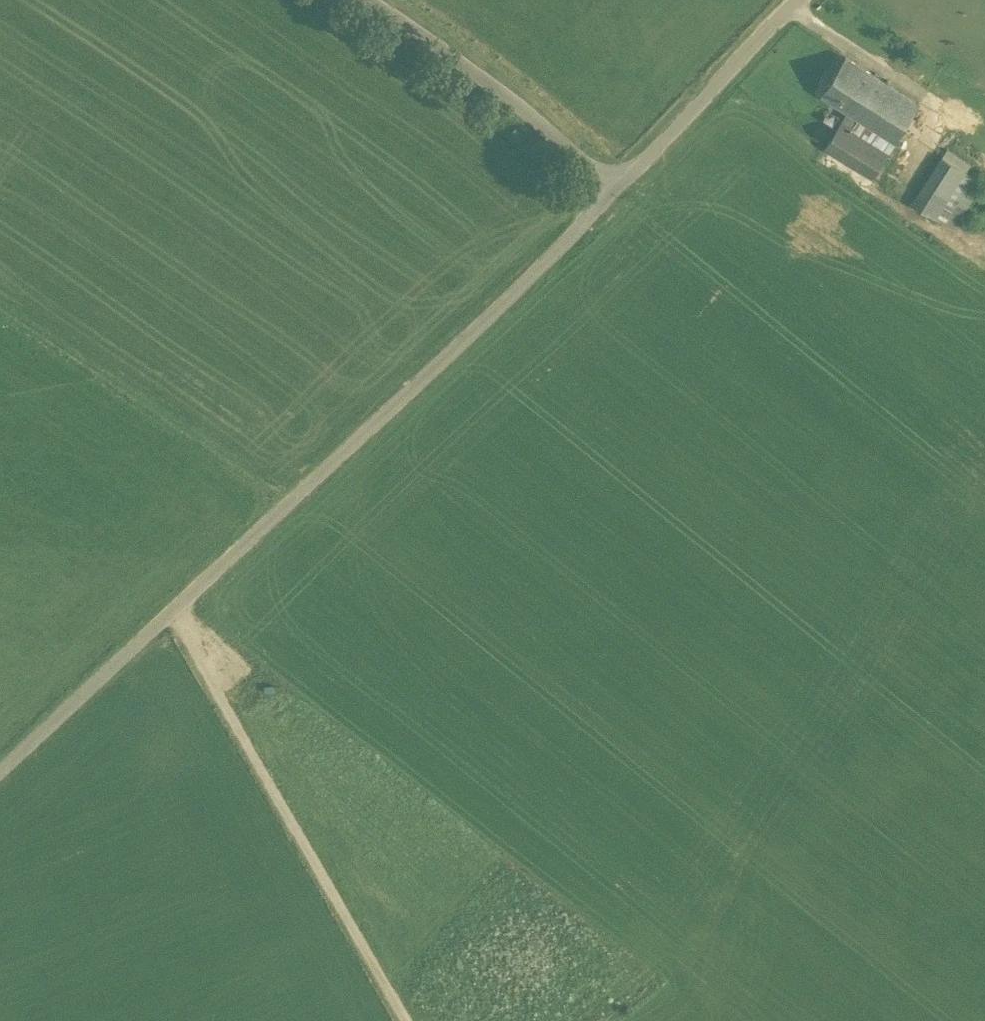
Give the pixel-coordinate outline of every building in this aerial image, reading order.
[(848,111),(825,148),(873,178),(920,103),(846,57),(822,94),(848,111)] [(942,155),(912,202),(954,229),(984,182),(967,171),(971,164),(948,149),(943,156),(942,155)]
